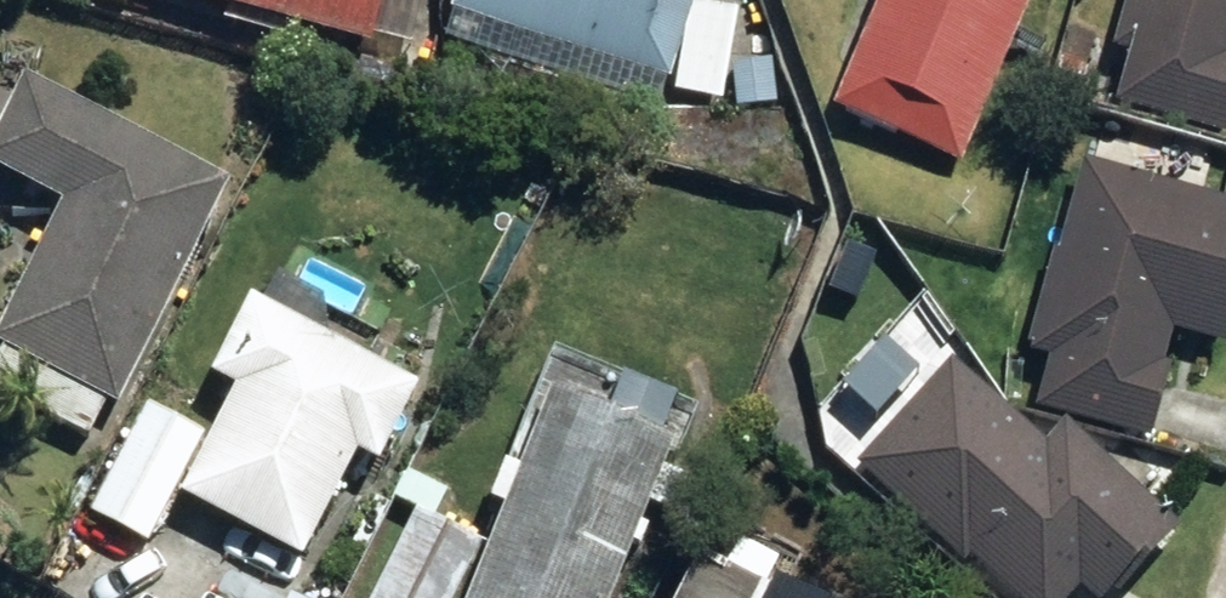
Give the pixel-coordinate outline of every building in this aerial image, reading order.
[(375,40),(386,0),(230,0),(375,40)] [(675,79),(701,0),(460,0),(457,7),(675,79)] [(974,160),(1041,0),(889,0),(845,104),(974,160)] [(1102,52),(1116,56),(1101,108),(1216,140),(1225,105),(1225,0),(1116,0),(1102,52)] [(371,62),(426,77),(441,22),(385,8),(371,62)] [(733,66),(736,104),(779,101),(775,62),(733,66)] [(1,337),(125,404),(241,183),(40,77),(0,150),(0,155),(77,195),(1,337)] [(1225,308),(1225,212),(1073,171),(1049,259),(1042,257),(1016,356),(1038,362),(1023,416),(1143,448),(1162,377),(1153,374),(1163,338),(1214,352),(1225,308)] [(192,491),(314,555),(371,448),(389,458),(427,386),(261,299),(222,373),(247,386),(192,491)] [(840,469),(952,571),(960,562),(1000,597),(1065,597),(1069,594),(1073,597),(1098,597),(1128,565),(1137,573),(1169,538),(1052,432),(1032,453),(936,365),(840,469)] [(683,440),(560,390),(475,597),(619,597),(683,440)] [(97,515),(156,544),(212,434),(154,404),(97,515)] [(353,538),(369,547),(389,509),(372,500),(353,538)] [(487,541),(423,509),(380,597),(459,597),(487,541)] [(771,597),(838,597),(785,571),(771,597)]
